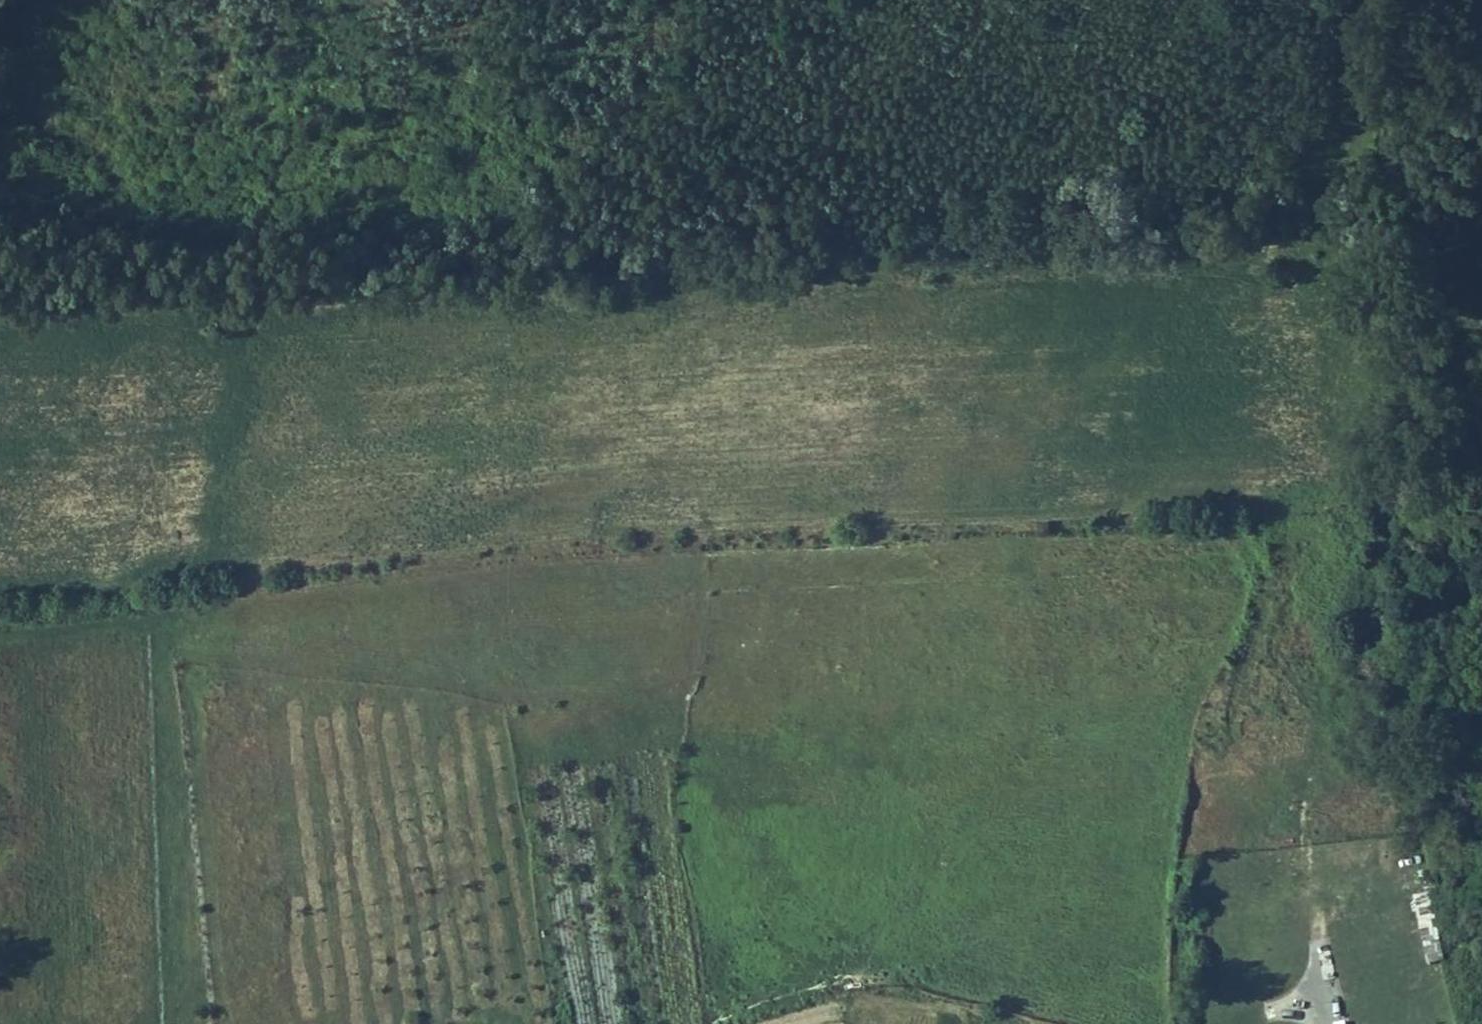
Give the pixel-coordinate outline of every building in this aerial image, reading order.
[(1429,894),(1415,896),(1423,963),(1437,962),(1429,894)]
